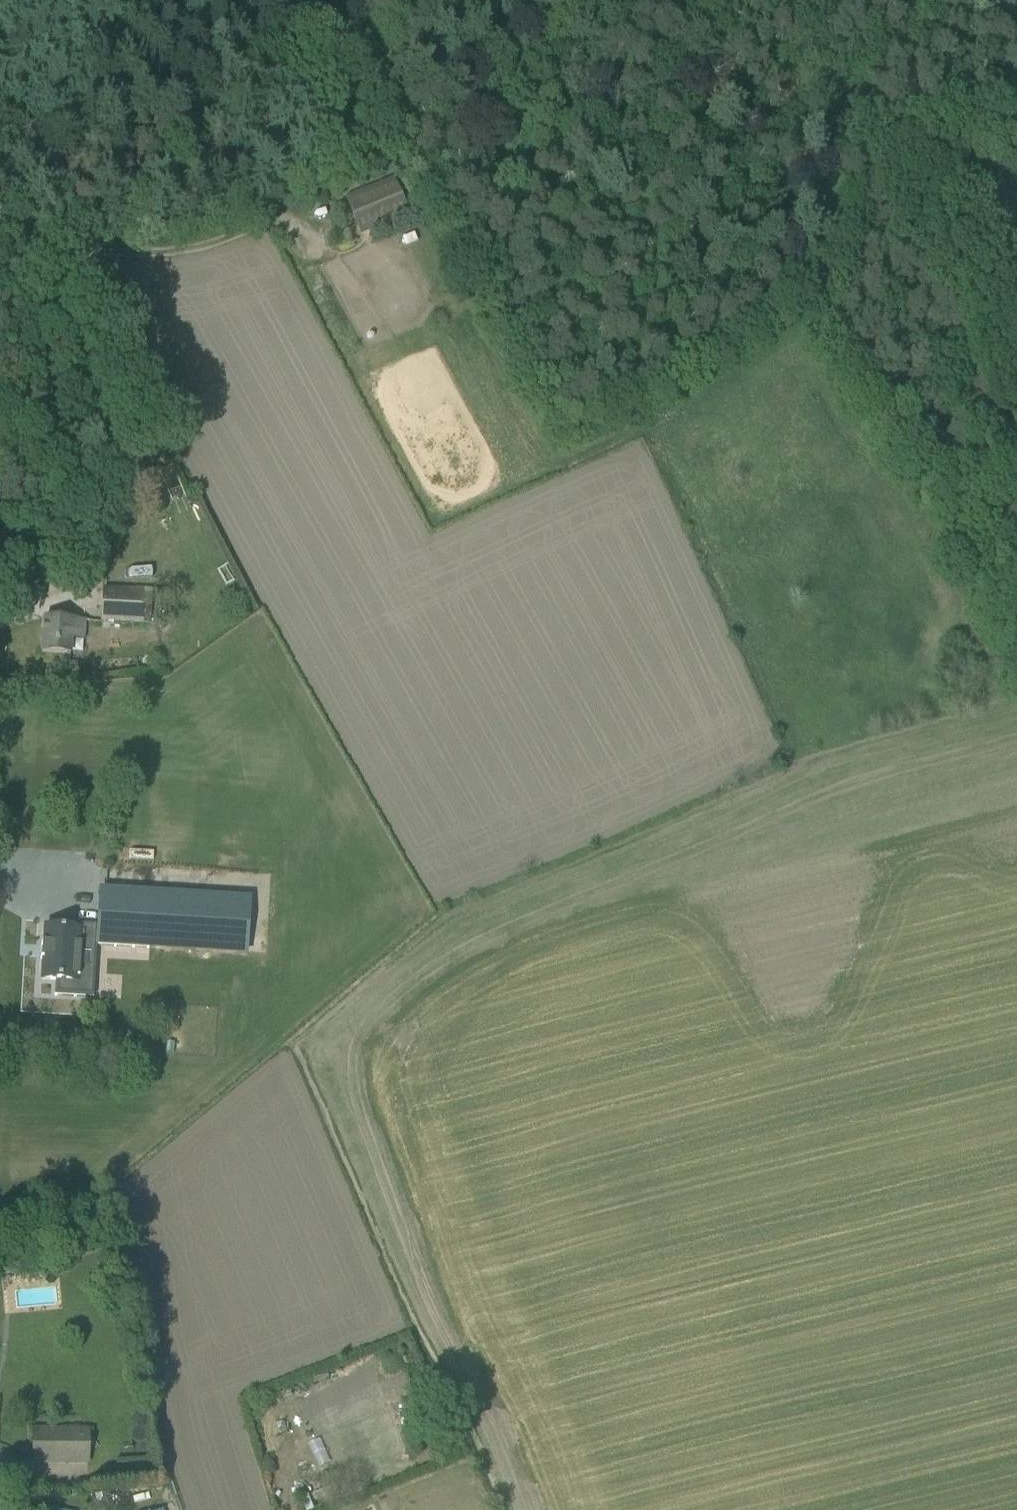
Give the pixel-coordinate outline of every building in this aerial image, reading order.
[(408,211),(395,179),(348,198),(360,230),(408,211)] [(103,588),(101,620),(158,623),(160,591),(103,588)] [(83,618),(62,617),(42,617),(42,652),(70,653),(70,637),(83,637),(83,618)] [(99,927),(98,943),(149,946),(149,942),(246,948),(249,897),(102,888),(99,927)] [(41,953),(41,955),(43,955),(42,976),(56,977),(55,992),(95,994),(97,969),(78,968),(79,942),(98,943),(99,927),(45,924),(44,940),(42,940),(42,941),(44,942),(44,954),(41,953)] [(16,1274),(14,1259),(2,1260),(4,1275),(16,1274)] [(87,1431),(33,1430),(33,1462),(87,1462),(87,1431)] [(14,1509),(30,1509),(30,1498),(14,1498),(14,1509)]
